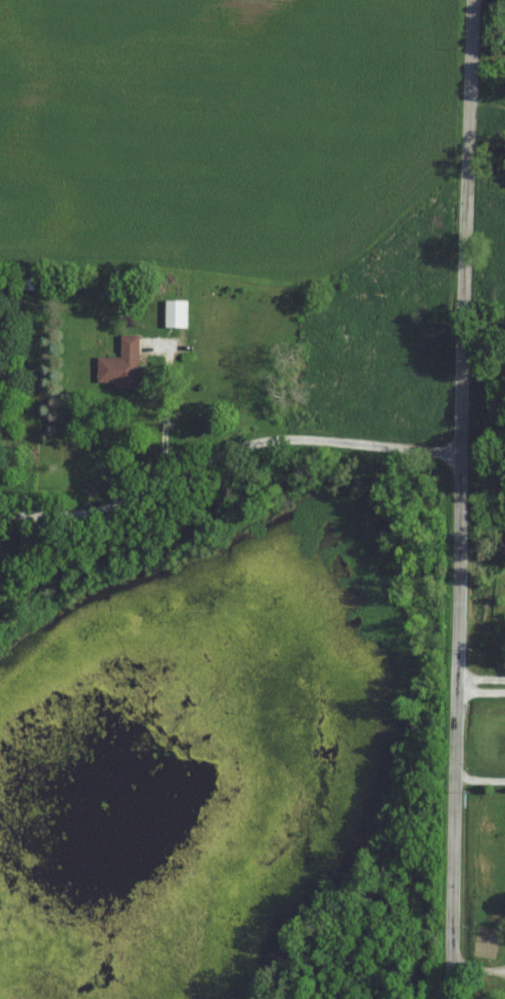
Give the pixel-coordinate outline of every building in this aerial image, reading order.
[(167,300),(167,327),(192,327),(192,300),(167,300)] [(141,336),(122,337),(122,351),(105,351),(106,387),(143,386),(141,336)]
